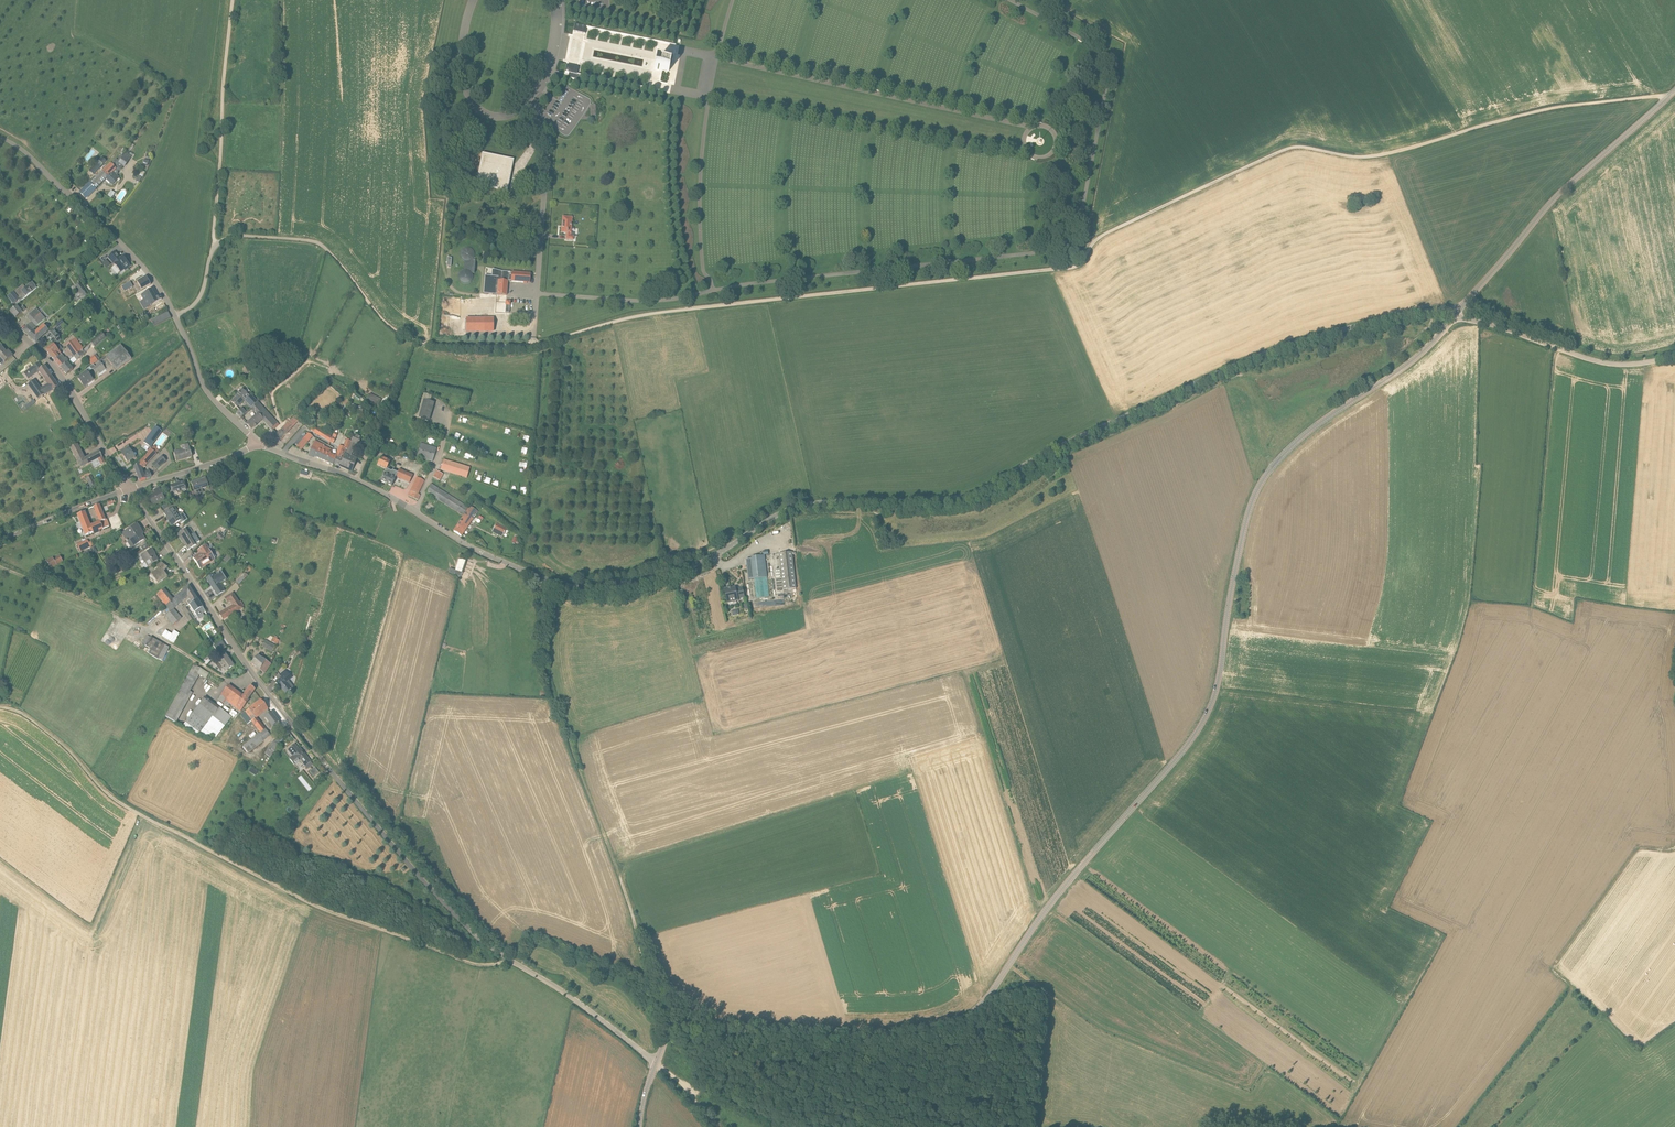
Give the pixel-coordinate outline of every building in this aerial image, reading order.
[(585,33),(586,26),(574,23),(573,31),(585,33)] [(655,61),(654,68),(662,70),(668,71),(670,64),(663,63),(655,61)] [(577,74),(578,67),(566,64),(565,72),(569,73),(568,78),(573,79),(574,74),(577,74)] [(593,111),(601,115),(602,113),(600,111),(602,109),(597,106),(593,111)] [(610,121),(613,116),(608,113),(607,116),(604,114),(603,117),(610,121)] [(129,160),(124,156),(117,166),(115,168),(115,169),(118,171),(123,166),(124,166),(129,160)] [(504,186),(509,162),(485,157),(480,181),(504,186)] [(93,174),(100,167),(95,163),(89,170),(93,174)] [(115,169),(115,168),(111,164),(103,171),(108,177),(113,171),(115,169)] [(114,177),(117,175),(113,171),(108,177),(103,171),(96,177),(90,183),(96,189),(105,180),(105,179),(112,186),(117,180),(114,177)] [(81,193),(87,198),(96,189),(90,183),(81,193)] [(572,217),(568,217),(563,216),(561,233),(567,233),(566,239),(573,240),(574,233),(571,233),(572,217)] [(472,273),(473,273),(474,273),(475,260),(473,259),(473,258),(474,257),(474,256),(474,254),(474,253),(474,252),(473,250),(472,249),(471,249),(470,248),(468,248),(467,248),(466,248),(464,248),(463,249),(462,250),(461,251),(461,252),(460,253),(460,255),(460,256),(461,257),(461,258),(462,259),(463,260),(464,261),(463,270),(461,271),(460,272),(459,273),(459,274),(458,275),(458,277),(458,278),(459,279),(459,280),(460,282),(461,282),(462,283),(464,284),(465,284),(466,284),(468,283),(469,283),(470,282),(471,281),(472,280),(472,279),(472,277),(472,276),(472,275),(472,273)] [(114,252),(108,257),(115,264),(114,265),(120,272),(124,269),(125,270),(130,265),(125,259),(123,257),(120,259),(114,252)] [(492,276),(485,275),(484,294),(494,295),(496,295),(496,294),(497,295),(499,280),(507,281),(508,281),(508,280),(511,281),(511,280),(512,272),(502,271),(494,269),(493,276),(492,276)] [(512,272),(511,280),(511,281),(530,282),(530,273),(512,272)] [(146,277),(137,282),(142,290),(151,285),(146,277)] [(506,295),(507,281),(499,280),(497,295),(506,295)] [(79,294),(81,292),(84,296),(87,294),(80,283),(74,287),(79,294)] [(155,298),(151,290),(145,293),(150,302),(155,298)] [(8,297),(14,304),(19,300),(13,293),(8,297)] [(15,318),(22,312),(22,313),(26,309),(23,306),(19,309),(17,306),(10,312),(15,318)] [(28,336),(33,331),(45,320),(36,310),(27,317),(32,322),(23,331),(28,336)] [(152,318),(154,324),(172,318),(169,312),(152,318)] [(493,332),(493,318),(466,318),(466,332),(493,332)] [(61,340),(56,334),(66,326),(61,319),(55,325),(57,328),(47,336),(52,343),(55,341),(57,343),(61,340)] [(36,342),(48,331),(43,326),(35,333),(33,331),(28,336),(36,342)] [(102,333),(91,343),(95,347),(106,338),(102,333)] [(66,346),(74,357),(84,349),(76,338),(66,346)] [(46,351),(61,368),(69,361),(66,357),(65,358),(62,354),(61,355),(59,352),(62,349),(58,343),(54,347),(53,345),(46,351)] [(84,349),(74,357),(69,361),(61,368),(67,374),(73,369),(71,366),(73,364),(77,360),(86,353),(85,352),(89,349),(90,346),(89,345),(84,349)] [(116,371),(131,359),(121,346),(106,358),(116,371)] [(7,360),(13,356),(10,353),(8,354),(1,347),(0,348),(0,357),(5,362),(7,360)] [(106,369),(101,362),(95,366),(93,364),(90,367),(92,369),(93,369),(96,374),(99,372),(100,373),(106,369)] [(39,371),(48,384),(40,388),(34,380),(28,385),(38,400),(45,395),(52,391),(52,390),(58,386),(44,366),(42,368),(38,363),(27,370),(31,376),(39,371)] [(87,371),(82,375),(78,378),(82,384),(85,382),(87,385),(93,380),(87,371)] [(245,399),(252,407),(256,403),(258,402),(250,393),(248,396),(242,390),(238,394),(238,395),(232,401),(237,406),(245,399)] [(379,407),(382,399),(370,394),(367,402),(379,407)] [(26,409),(35,402),(33,399),(24,406),(25,408),(26,409)] [(434,403),(425,400),(419,418),(428,420),(434,403)] [(256,403),(252,407),(258,414),(247,424),(251,429),(254,426),(255,427),(257,425),(257,424),(262,419),(271,428),(278,423),(258,402),(256,403)] [(242,407),(236,413),(241,418),(246,412),(242,407)] [(310,430),(330,442),(332,436),(316,427),(315,429),(312,427),(310,430)] [(284,433),(280,430),(275,436),(278,440),(284,433)] [(143,446),(149,449),(157,437),(152,433),(143,446)] [(300,451),(312,436),(308,433),(296,448),(296,447),(295,448),(300,451)] [(351,442),(348,450),(352,452),(355,444),(358,445),(361,437),(354,434),(351,442)] [(309,454),(326,461),(329,454),(330,454),(330,453),(332,450),(324,446),(325,445),(315,441),(309,454)] [(348,450),(351,442),(349,441),(346,448),(340,445),(335,455),(330,453),(330,454),(329,454),(326,461),(333,464),(333,465),(334,463),(336,458),(343,461),(346,453),(348,450)] [(437,448),(421,443),(417,457),(433,462),(437,448)] [(87,457),(85,458),(77,444),(70,448),(80,468),(87,464),(88,466),(92,465),(92,466),(97,464),(98,465),(100,464),(100,465),(105,462),(99,451),(87,457)] [(189,448),(188,444),(181,446),(182,450),(174,452),(177,461),(185,458),(187,457),(187,458),(192,456),(189,447),(189,448)] [(126,452),(123,454),(122,454),(127,462),(134,458),(130,450),(129,450),(127,446),(123,448),(126,452)] [(154,446),(134,467),(139,481),(151,477),(150,473),(148,473),(146,470),(143,471),(142,469),(157,454),(156,453),(159,450),(154,446)] [(357,457),(351,455),(346,453),(343,461),(336,458),(334,463),(340,466),(341,466),(352,471),(357,457)] [(162,456),(152,465),(157,471),(167,461),(162,456)] [(392,472),(387,469),(390,462),(381,457),(377,465),(386,469),(381,481),(392,486),(396,477),(409,483),(413,475),(399,469),(397,473),(392,470),(392,472)] [(444,459),(440,469),(467,478),(470,468),(444,459)] [(443,474),(436,471),(433,477),(439,481),(443,474)] [(92,489),(93,489),(96,487),(91,476),(86,478),(90,486),(91,486),(92,489)] [(418,500),(420,495),(418,494),(424,480),(417,477),(408,496),(418,500)] [(203,492),(202,489),(208,488),(205,478),(198,480),(199,480),(192,482),(194,491),(195,495),(203,492)] [(186,490),(184,482),(179,483),(179,484),(176,485),(176,484),(170,486),(173,494),(177,492),(178,494),(182,493),(182,491),(186,490)] [(463,515),(468,507),(431,484),(426,492),(463,515)] [(153,505),(165,498),(158,486),(153,489),(155,493),(148,496),(153,505)] [(106,520),(99,505),(94,507),(100,522),(90,526),(84,512),(77,514),(86,535),(93,532),(93,534),(98,532),(97,531),(103,528),(103,529),(109,527),(106,520)] [(171,526),(172,526),(180,520),(182,522),(181,523),(187,519),(183,512),(179,514),(174,506),(164,513),(164,514),(164,513),(167,517),(170,521),(169,521),(172,525),(171,526)] [(457,526),(454,531),(461,536),(465,530),(469,524),(470,523),(472,519),(473,519),(478,511),(470,506),(461,519),(457,526)] [(492,532),(502,537),(506,528),(496,523),(492,532)] [(140,529),(140,528),(137,524),(122,534),(132,547),(144,539),(138,530),(140,529)] [(188,550),(196,544),(189,532),(190,531),(188,528),(179,533),(185,542),(184,543),(188,550)] [(90,547),(88,543),(88,542),(84,544),(83,542),(77,545),(80,552),(90,547)] [(200,569),(205,566),(215,559),(214,558),(216,557),(212,551),(211,552),(207,545),(199,550),(201,553),(193,558),(198,566),(200,569)] [(85,559),(88,556),(97,552),(94,547),(82,554),(85,559)] [(152,549),(147,552),(141,556),(145,563),(144,564),(146,568),(158,561),(154,555),(155,554),(152,549)] [(792,552),(779,553),(783,590),(796,588),(792,552)] [(754,579),(767,577),(765,555),(752,557),(754,579)] [(53,559),(47,562),(50,568),(55,565),(62,560),(59,556),(53,559)] [(462,576),(466,560),(459,558),(456,569),(450,568),(449,572),(462,576)] [(155,583),(166,575),(163,572),(167,567),(166,566),(161,563),(157,565),(159,567),(149,575),(155,583)] [(213,574),(206,579),(217,596),(224,591),(219,583),(226,579),(221,572),(215,576),(213,574)] [(244,573),(235,583),(238,586),(247,576),(244,573)] [(174,609),(187,596),(190,600),(187,602),(189,605),(197,599),(189,586),(183,590),(173,599),(166,606),(170,612),(165,616),(173,624),(181,618),(174,609)] [(735,587),(730,588),(725,590),(728,603),(738,601),(738,599),(743,598),(741,588),(736,589),(735,587)] [(157,594),(166,606),(173,599),(164,588),(157,594)] [(219,615),(223,620),(242,607),(232,593),(224,598),(227,601),(229,599),(233,605),(219,615)] [(205,612),(197,599),(189,605),(197,617),(205,612)] [(189,613),(185,607),(182,610),(185,615),(185,616),(189,622),(192,620),(188,614),(189,613)] [(166,630),(163,635),(174,643),(180,633),(175,630),(172,634),(166,630)] [(168,647),(147,635),(140,647),(162,659),(168,647)] [(272,652),(275,646),(265,640),(262,646),(272,652)] [(216,654),(225,648),(221,641),(212,647),(216,654)] [(225,670),(232,666),(227,659),(228,658),(225,653),(217,659),(219,662),(215,664),(220,670),(223,668),(225,670)] [(262,658),(258,655),(252,663),(264,673),(271,664),(263,658),(262,658)] [(167,717),(178,723),(192,692),(191,691),(199,675),(207,679),(210,672),(192,664),(167,717)] [(292,686),(288,680),(291,677),(285,670),(280,675),(282,677),(276,682),(278,685),(279,684),(285,693),(291,688),(290,687),(292,686)] [(243,696),(228,685),(218,699),(224,703),(226,700),(241,711),(249,700),(247,699),(255,689),(250,686),(243,696)] [(216,739),(232,716),(205,697),(185,724),(198,734),(200,732),(209,739),(211,735),(216,739)] [(265,729),(256,717),(268,709),(261,700),(245,712),(241,715),(248,724),(252,721),(258,728),(261,732),(259,734),(243,746),(248,752),(270,735),(265,729)] [(273,733),(281,726),(271,713),(265,717),(269,722),(266,725),(269,729),(270,728),(273,733)] [(279,736),(275,741),(279,744),(283,739),(279,736)] [(265,754),(271,758),(279,745),(273,741),(265,754)] [(301,752),(295,745),(288,750),(292,756),(289,759),(294,765),(300,760),(305,766),(307,768),(312,764),(310,762),(311,761),(304,753),(303,754),(301,752)] [(308,769),(314,775),(319,771),(313,764),(308,769)]
